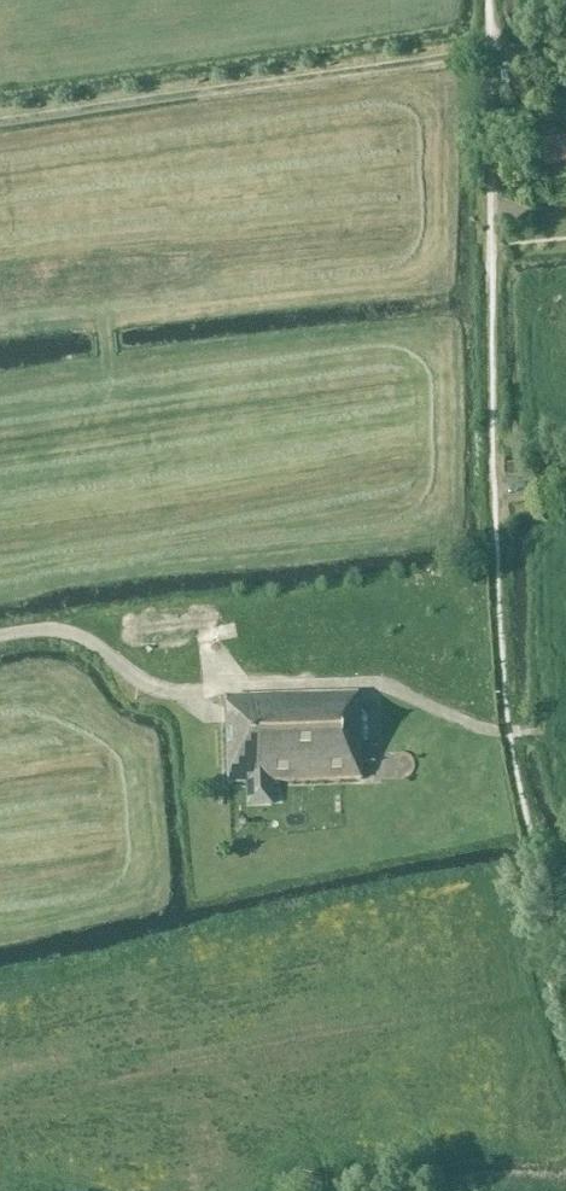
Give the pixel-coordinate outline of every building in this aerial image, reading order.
[(542,140),(544,164),(565,162),(565,138),(542,140)] [(506,464),(507,476),(520,475),(519,463),(506,464)] [(359,779),(356,694),(224,699),(228,784),(359,779)]
